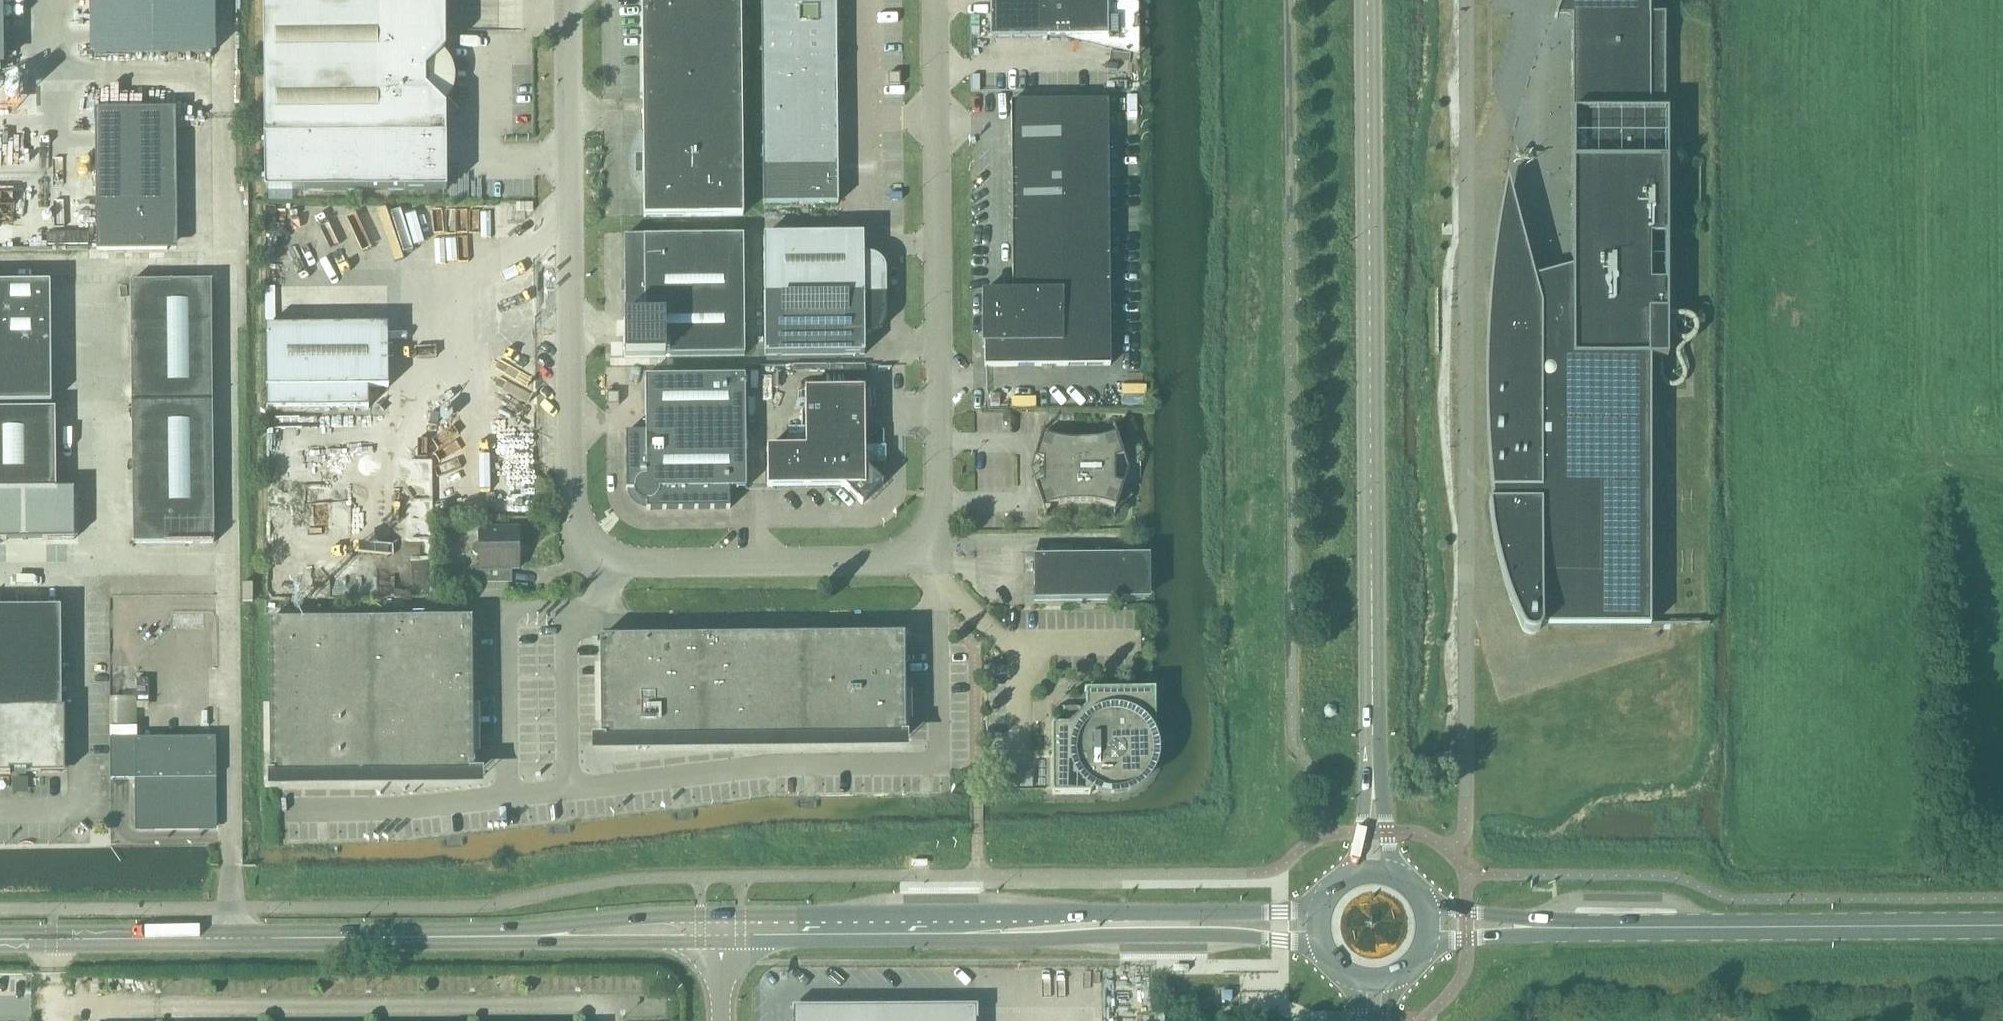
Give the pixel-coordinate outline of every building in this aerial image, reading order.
[(95,56),(212,55),(211,0),(94,0),(95,56)] [(264,138),(264,193),(446,191),(446,136),(446,102),(440,102),(435,97),(438,93),(440,89),(442,85),(442,81),(442,76),(442,72),(440,68),(438,64),(435,61),(446,50),(445,0),(263,0),(264,138)] [(743,215),(741,0),(641,0),(643,216),(743,215)] [(836,27),(836,0),(761,0),(761,27),(836,27)] [(990,38),(1067,38),(1104,46),(1111,17),(1106,16),(1106,0),(989,0),(990,38)] [(1650,358),(1667,358),(1667,282),(1650,282),(1650,235),(1665,236),(1665,13),(1650,13),(1650,0),(1562,0),(1554,17),(1557,17),(1557,16),(1572,16),(1572,268),(1492,290),(1492,501),(1489,501),(1494,540),(1503,576),(1510,599),(1521,627),(1524,631),(1527,633),(1530,634),(1533,634),(1537,632),(1539,631),(1541,626),(1649,626),(1650,358)] [(761,62),(836,62),(836,27),(761,27),(761,62)] [(761,97),(837,97),(836,62),(761,62),(761,97)] [(900,86),(900,74),(888,74),(888,86),(900,86)] [(837,97),(761,97),(762,133),(837,132),(837,97)] [(984,366),(1109,365),(1107,101),(1010,102),(1012,292),(981,293),(981,344),(984,344),(984,366)] [(176,110),(96,111),(97,251),(167,250),(166,171),(176,171),(176,110)] [(762,168),(837,167),(837,132),(762,133),(762,168)] [(837,167),(762,168),(762,204),(837,203),(837,167)] [(743,235),(623,236),(624,317),(624,337),(624,356),(644,356),(645,356),(744,355),(744,350),(743,235)] [(872,259),(869,259),(869,254),(863,254),(863,235),(763,235),(763,295),(885,294),(885,270),(881,270),(881,269),(881,267),(880,266),(879,265),(879,264),(877,262),(874,260),(873,260),(872,259)] [(132,411),(212,411),(210,281),(130,281),(132,411)] [(51,402),(50,282),(0,283),(0,403),(51,402)] [(881,320),(882,318),(886,318),(885,294),(763,295),(764,355),(864,354),(864,335),(869,335),(869,330),(872,330),(873,329),(876,328),(878,326),(879,325),(880,324),(880,323),(881,321),(881,320)] [(368,387),(388,387),(387,325),(266,326),(266,408),(368,407),(368,387)] [(645,432),(625,432),(625,489),(633,489),(633,490),(634,492),(634,493),(635,494),(636,496),(638,498),(639,499),(641,500),(643,501),(645,501),(646,509),(729,508),(729,488),(745,488),(744,375),(644,376),(645,432)] [(861,504),(882,483),(881,466),(884,466),(884,444),(881,444),(881,431),(879,429),(864,429),(864,389),(804,389),(804,447),(766,447),(766,488),(844,487),(861,504)] [(606,393),(606,404),(618,404),(618,393),(606,393)] [(0,408),(0,488),(56,488),(55,408),(0,408)] [(212,411),(132,411),(133,541),(213,540),(212,411)] [(1111,506),(1115,508),(1122,485),(1114,482),(1114,460),(1122,457),(1114,434),(1109,436),(1104,437),(1096,439),(1088,440),(1079,441),(1071,440),(1066,440),(1058,439),(1050,437),(1041,435),(1034,458),(1043,460),(1043,468),(1039,468),(1039,475),(1043,475),(1043,482),(1035,485),(1042,508),(1048,506),(1052,505),(1056,504),(1060,503),(1065,503),(1069,502),(1077,502),(1082,502),(1086,502),(1094,503),(1103,504),(1111,506)] [(74,538),(74,488),(56,488),(0,488),(0,539),(74,538)] [(511,568),(518,568),(517,528),(479,528),(479,542),(476,542),(474,544),(472,546),(472,550),(474,553),(476,554),(479,554),(479,567),(471,567),(471,582),(511,582),(511,568)] [(1032,556),(1032,563),(1032,601),(1135,600),(1135,555),(1032,556)] [(242,600),(251,600),(252,600),(252,582),(242,582),(242,600)] [(0,607),(0,773),(10,773),(10,769),(35,769),(61,769),(61,722),(65,722),(64,707),(61,707),(61,607),(0,607)] [(428,618),(268,619),(269,775),(473,773),(472,618),(428,618)] [(904,634),(599,637),(600,740),(904,737),(904,634)] [(1154,690),(1149,690),(1083,690),(1083,692),(1085,692),(1085,707),(1081,711),(1067,725),(1052,725),(1052,723),(1050,723),(1051,794),(1089,794),(1094,788),(1095,789),(1100,791),(1105,792),(1107,793),(1113,793),(1118,793),(1120,792),(1125,791),(1128,790),(1132,788),(1136,785),(1139,784),(1142,780),(1144,778),(1145,776),(1147,774),(1148,772),(1149,770),(1150,767),(1151,765),(1152,762),(1153,760),(1153,757),(1153,755),(1153,752),(1153,750),(1153,747),(1153,745),(1152,742),(1151,740),(1151,737),(1150,735),(1148,733),(1154,727),(1154,690)] [(134,737),(110,737),(111,778),(136,778),(136,826),(217,826),(216,736),(135,737),(134,737)] [(1032,787),(1032,771),(1012,772),(1012,788),(1032,787)] [(975,1008),(793,1009),(793,1020),(975,1020),(975,1008)]
